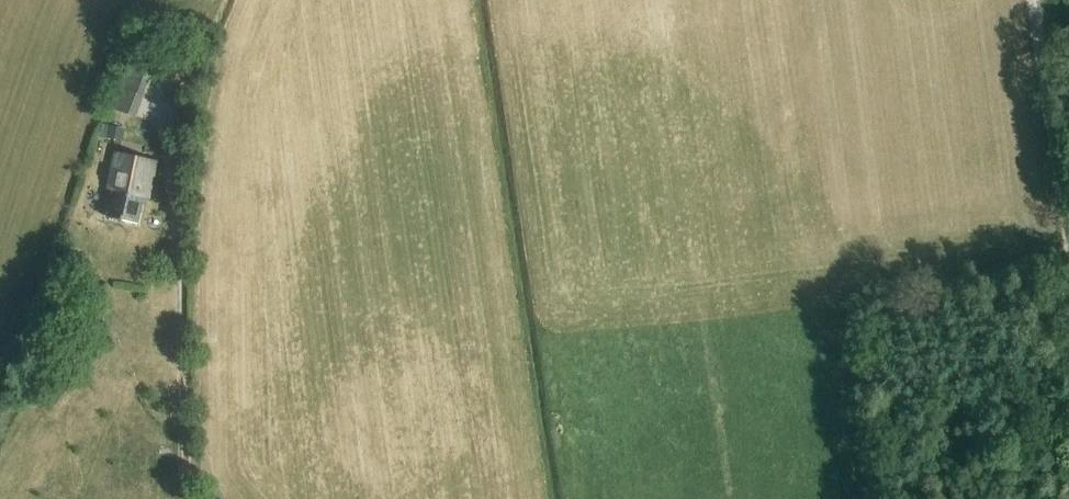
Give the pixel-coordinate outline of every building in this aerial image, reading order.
[(114,109),(135,117),(154,64),(133,57),(114,109)] [(149,199),(156,163),(115,154),(107,190),(112,191),(107,218),(138,225),(143,198),(149,199)]
